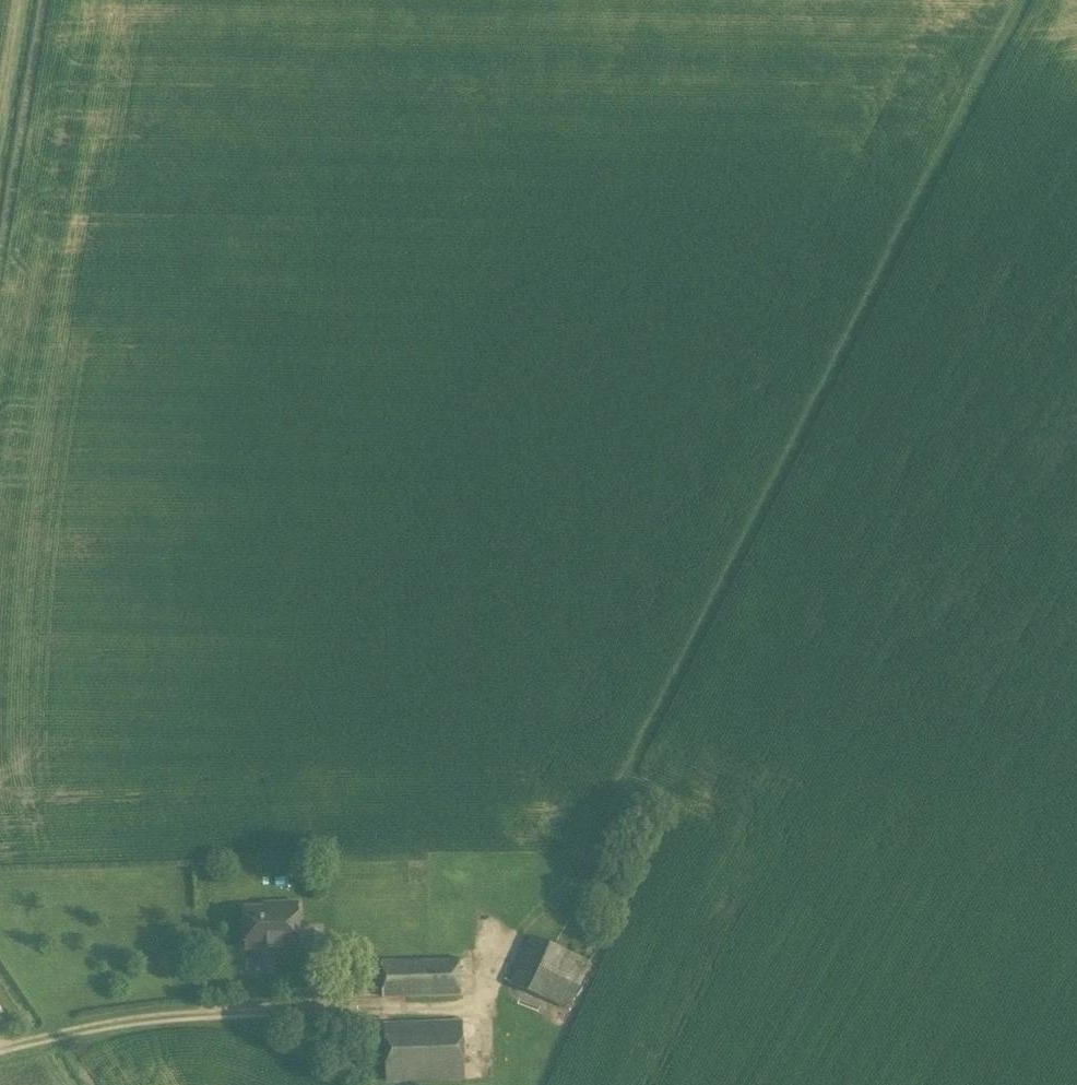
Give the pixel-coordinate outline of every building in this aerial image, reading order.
[(300,950),(298,903),(274,904),(275,908),(246,909),(248,948),(276,947),(276,951),(300,950)] [(568,1010),(589,961),(530,934),(509,983),(568,1010)] [(459,960),(381,961),(381,997),(460,996),(459,960)] [(387,1084),(465,1081),(462,1021),(385,1023),(387,1084)]
